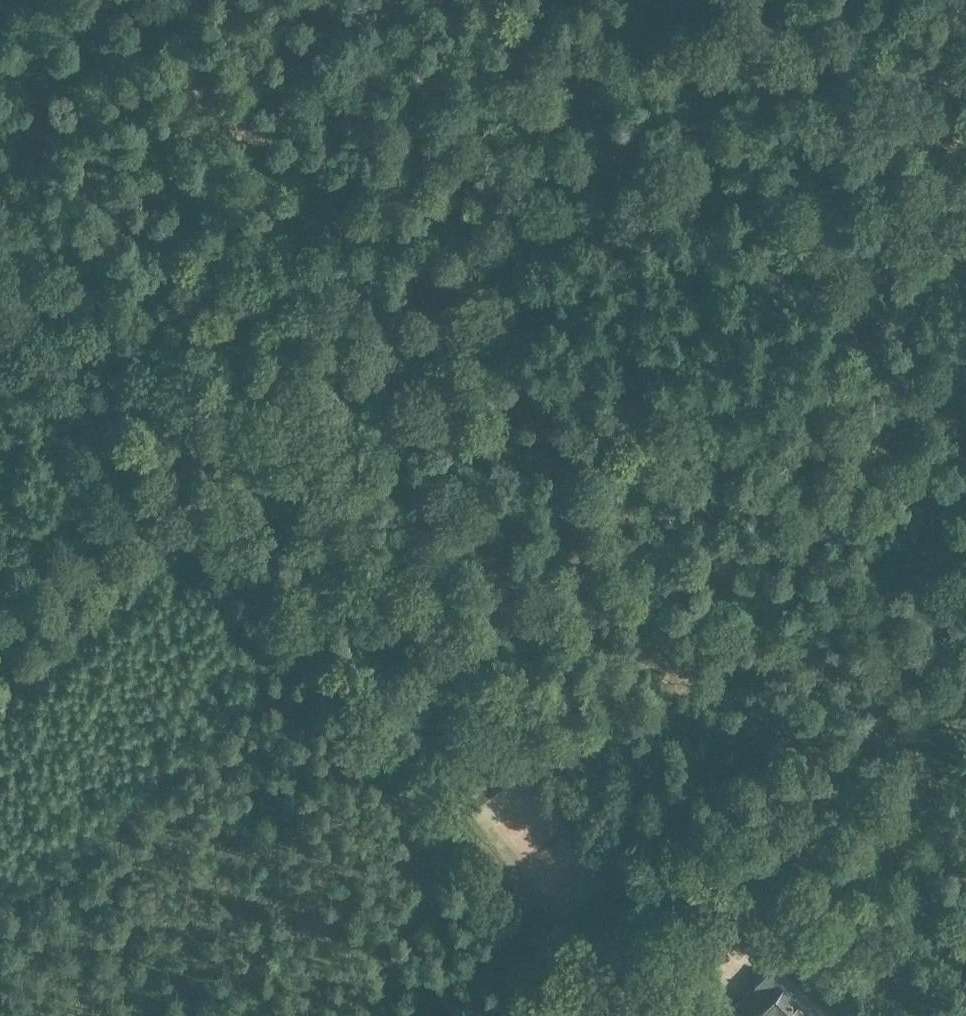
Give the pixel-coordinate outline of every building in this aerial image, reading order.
[(815,1015),(768,970),(754,985),(760,991),(746,1005),(740,999),(734,1006),(744,1015),(813,1015),(815,1015)]
